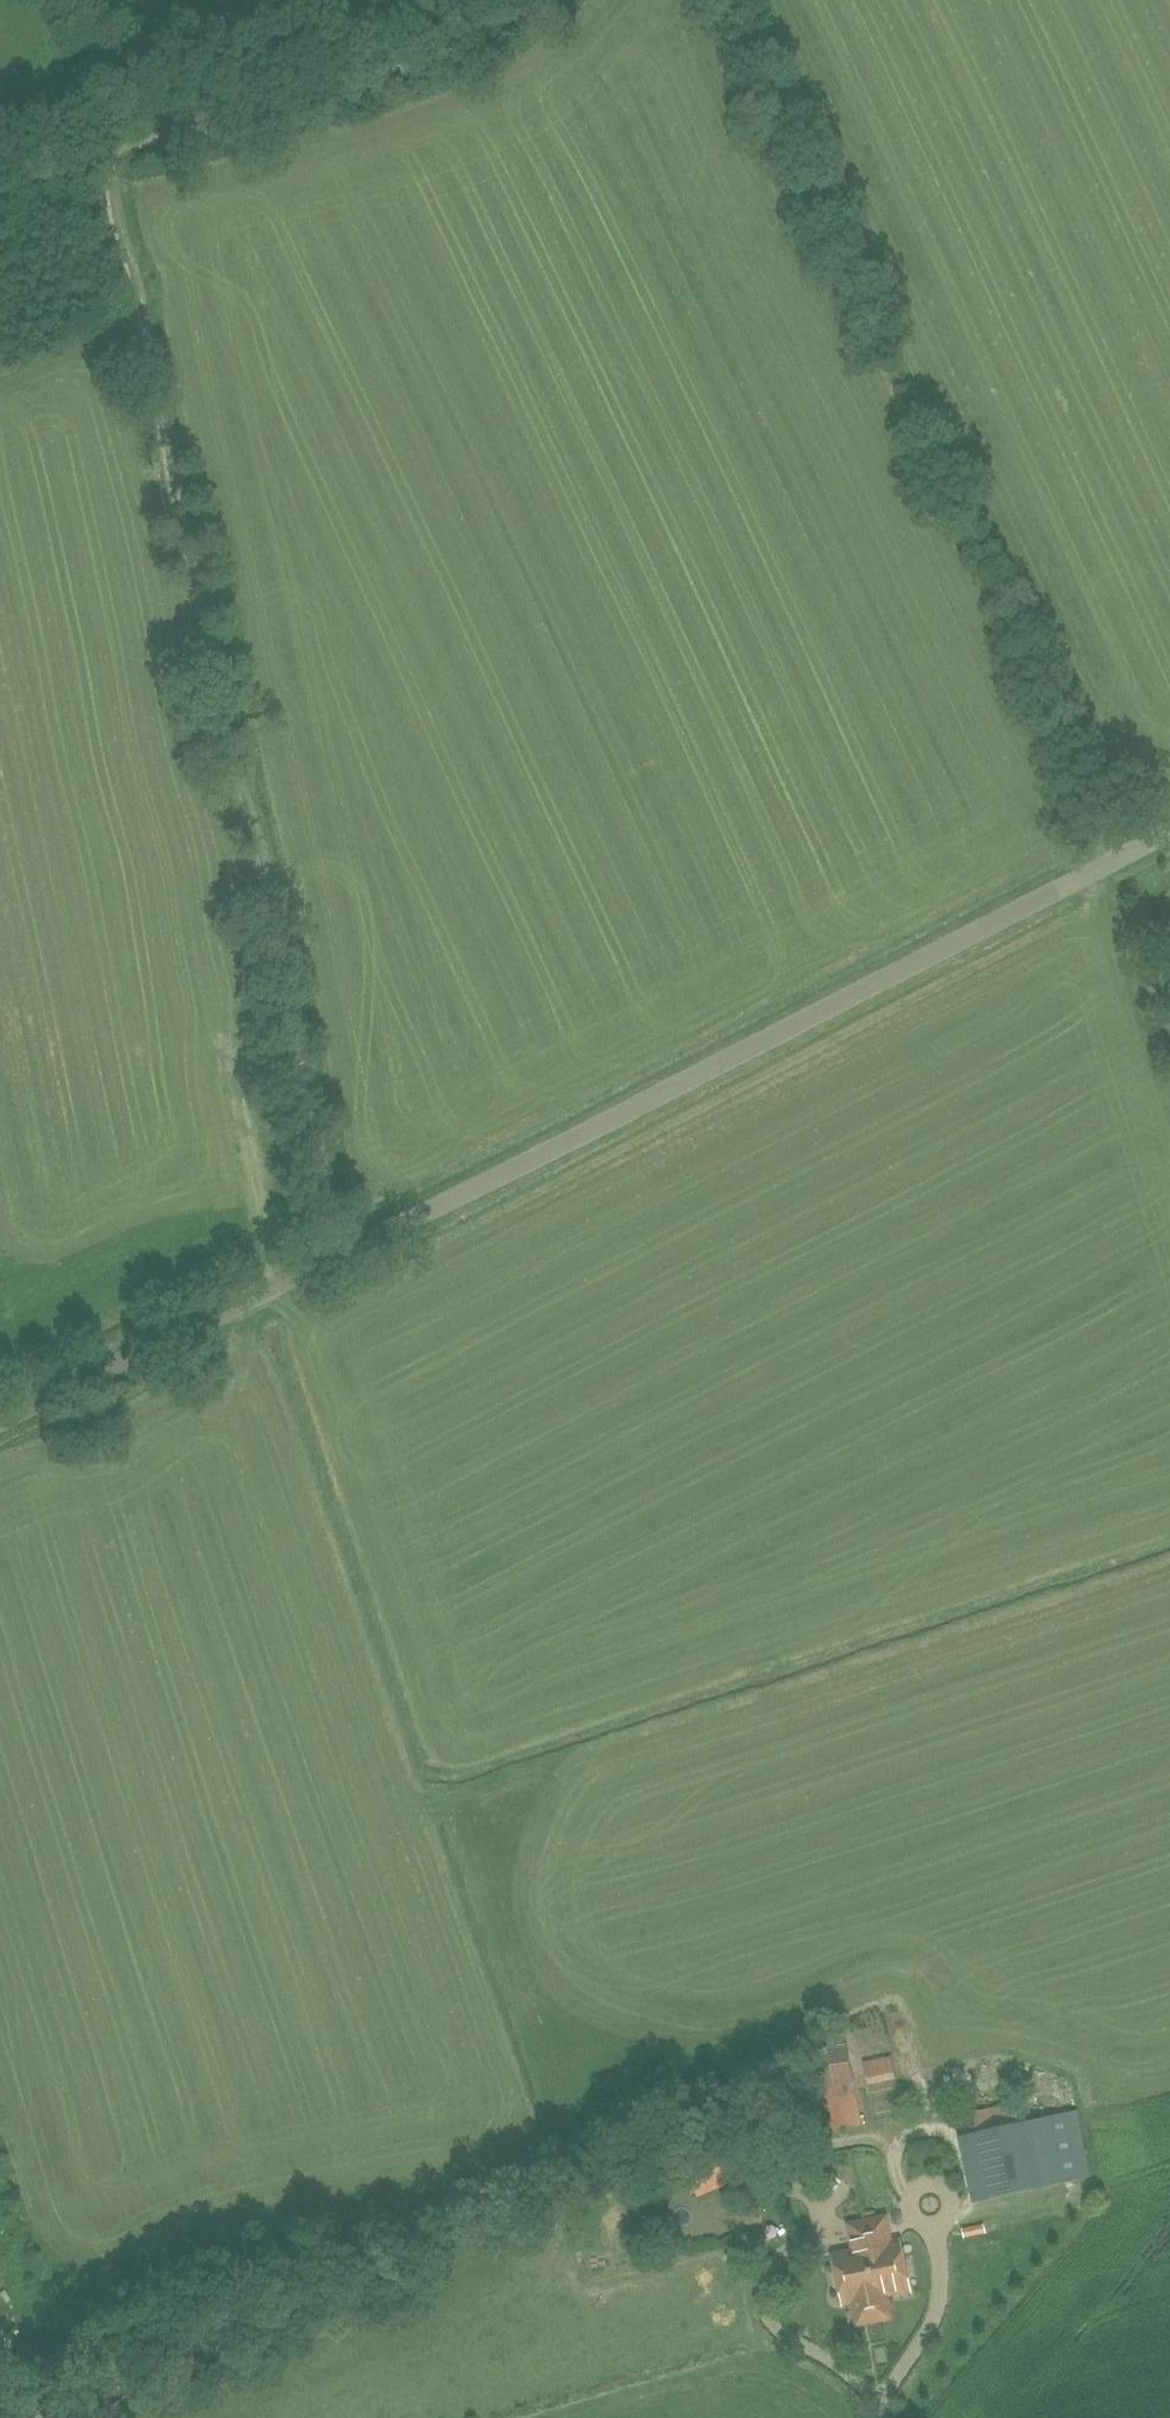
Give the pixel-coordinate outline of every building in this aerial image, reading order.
[(898,2058),(869,2062),(872,2086),(901,2082),(898,2058)] [(828,2136),(863,2129),(850,2063),(814,2070),(828,2136)] [(974,2205),(1093,2177),(1077,2111),(1020,2124),(1015,2104),(973,2114),(978,2134),(958,2139),(974,2205)] [(699,2196),(743,2177),(729,2146),(685,2165),(699,2196)] [(754,2193),(727,2199),(735,2229),(761,2223),(754,2193)] [(850,2226),(855,2248),(834,2253),(844,2303),(854,2301),(859,2325),(893,2318),(888,2294),(910,2290),(901,2243),(891,2245),(886,2218),(850,2226)]
